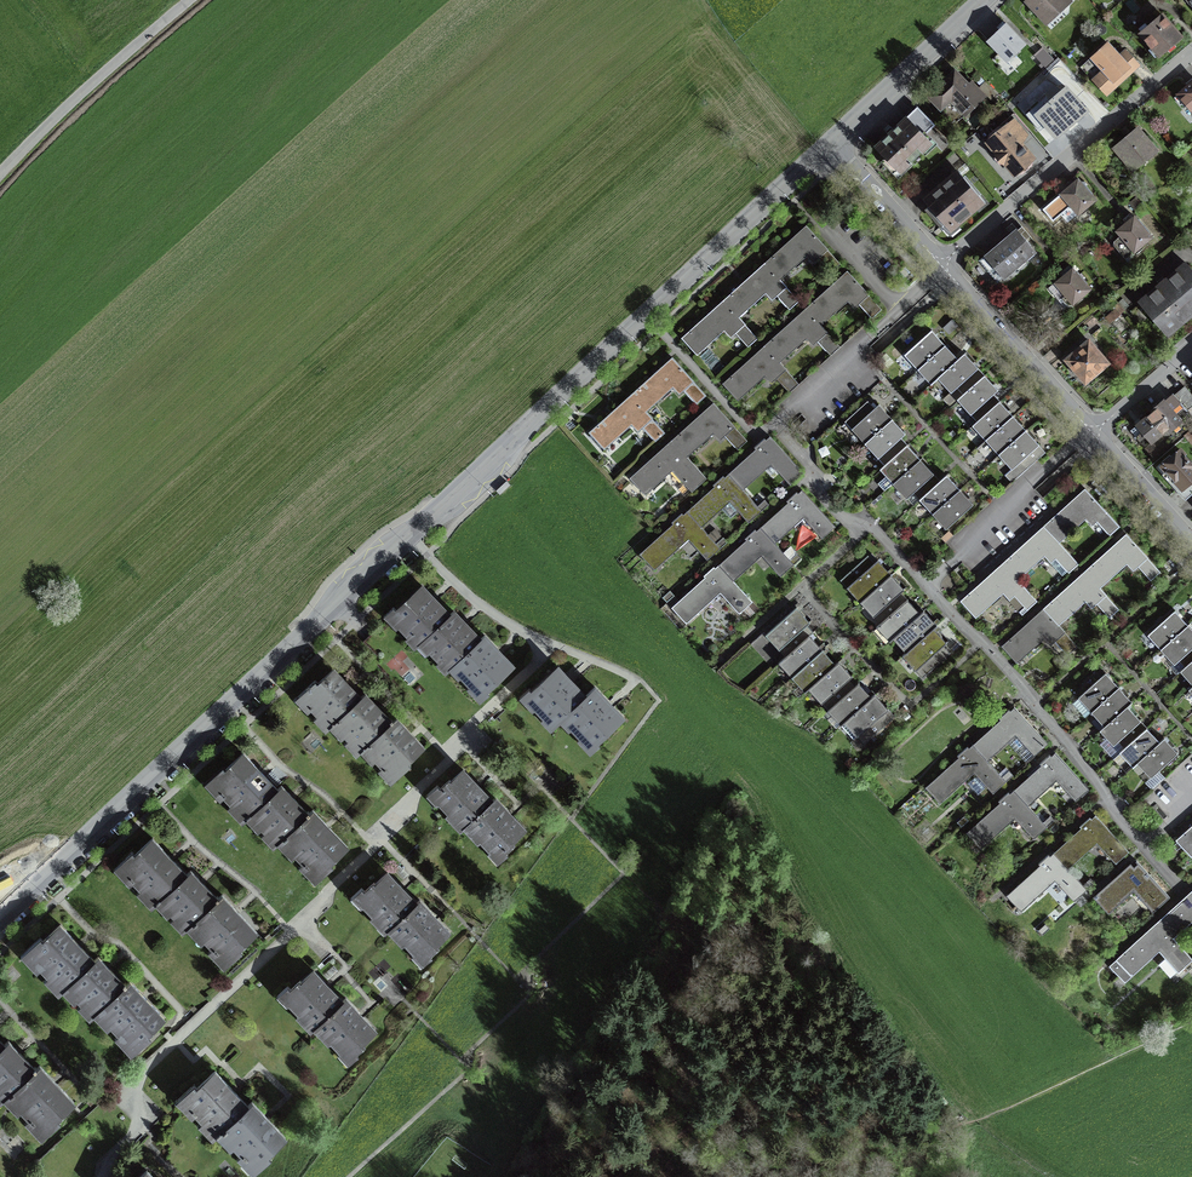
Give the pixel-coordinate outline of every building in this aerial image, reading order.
[(1028,2),(1045,20),(1067,0),(1030,0),(1028,2)] [(1181,37),(1162,15),(1141,33),(1152,47),(1153,46),(1160,55),(1181,37)] [(1026,44),(1016,34),(1006,23),(987,41),(1007,62),(1026,44)] [(1130,67),(1107,43),(1091,57),(1103,70),(1097,76),(1108,87),(1130,67)] [(1042,48),(1035,54),(1046,66),(1053,59),(1042,48)] [(969,86),(955,71),(929,97),(940,109),(951,99),(956,103),(955,105),(964,115),(966,114),(982,99),(977,94),(980,91),(972,83),(969,86)] [(980,77),(976,81),(981,86),(985,82),(980,77)] [(1177,94),(1191,111),(1191,81),(1177,94)] [(1035,114),(1056,138),(1088,110),(1066,87),(1035,114)] [(924,135),(907,117),(891,132),(876,147),(899,171),(910,162),(921,152),(921,153),(932,144),(929,141),(932,138),(943,149),(949,144),(938,132),(936,134),(931,129),(924,135)] [(1026,133),(1014,119),(988,141),(1015,174),(1033,158),(1018,140),(1026,133)] [(1155,150),(1137,128),(1115,147),(1124,158),(1127,155),(1136,166),(1155,150)] [(982,200),(959,172),(925,201),(948,228),(982,200)] [(1081,182),(1078,178),(1077,179),(1075,176),(1068,183),(1070,185),(1060,193),(1078,214),(1095,199),(1091,194),(1092,193),(1082,182),(1081,182)] [(1132,217),(1130,215),(1124,220),(1126,222),(1116,230),(1134,251),(1152,237),(1147,231),(1148,231),(1138,219),(1138,220),(1134,216),(1132,217)] [(765,258),(783,278),(809,255),(817,264),(822,259),(832,270),(843,260),(808,221),(790,237),(765,258)] [(1021,233),(1017,229),(986,256),(981,260),(990,271),(995,266),(1004,277),(1028,257),(1029,258),(1034,254),(1033,253),(1035,251),(1031,246),(1031,245),(1021,233)] [(743,278),(723,296),(740,315),(766,292),(773,300),(778,296),(790,309),(802,299),(783,278),(765,258),(743,278)] [(1187,263),(1164,282),(1140,302),(1166,334),(1167,333),(1166,332),(1176,323),(1178,325),(1179,324),(1179,323),(1191,312),(1191,269),(1187,263)] [(1077,271),(1077,272),(1073,267),(1071,268),(1069,266),(1063,272),(1065,274),(1055,282),(1065,295),(1059,300),(1066,308),(1072,303),(1073,304),(1090,289),(1086,283),(1087,282),(1077,271)] [(806,307),(821,323),(848,300),(853,306),(859,301),(872,315),(882,306),(849,269),(829,286),(806,307)] [(760,337),(740,315),(723,296),(701,315),(680,333),(699,355),(725,332),(732,339),(737,334),(748,347),(760,337)] [(842,346),(821,323),(806,307),(788,323),(765,344),(781,361),(808,336),(814,343),(818,339),(833,355),(842,346)] [(1107,318),(1110,322),(1120,315),(1116,310),(1107,318)] [(931,330),(904,355),(918,370),(945,345),(931,330)] [(1106,362),(1089,342),(1078,351),(1068,359),(1086,380),(1106,362)] [(800,383),(781,361),(765,344),(746,362),(724,381),(739,398),(765,375),(772,382),(779,376),(791,391),(800,383)] [(958,359),(945,345),(918,370),(930,384),(938,377),(958,359)] [(985,376),(964,353),(958,359),(938,377),(951,392),(957,387),(964,394),(985,376)] [(652,377),(631,395),(646,411),(673,386),(679,394),(694,381),(673,358),(652,377)] [(997,390),(985,376),(964,394),(958,399),(977,420),(999,401),(993,393),(997,390)] [(1131,430),(1153,456),(1191,424),(1191,416),(1187,410),(1191,406),(1191,395),(1185,387),(1175,396),(1173,393),(1153,410),(1154,411),(1131,430)] [(610,414),(589,433),(604,449),(632,424),(638,431),(652,418),(646,411),(631,395),(610,414)] [(866,442),(892,419),(879,404),(875,408),(868,400),(846,420),(866,442)] [(1012,415),(999,401),(977,420),(973,424),(986,439),(1012,415)] [(693,422),(672,441),(686,456),(713,432),(720,439),(735,426),(714,403),(693,422)] [(1025,430),(1012,415),(986,439),(999,453),(1025,430)] [(886,464),(907,445),(900,438),(906,433),(892,419),(866,442),(886,464)] [(1038,444),(1025,430),(999,453),(1012,468),(1026,456),(1031,461),(1041,452),(1036,446),(1038,444)] [(1184,435),(1191,445),(1191,434),(1189,431),(1184,435)] [(729,474),(742,489),(771,463),(791,485),(804,473),(770,436),(766,440),(765,438),(754,448),(756,449),(749,455),(728,474),(729,474)] [(651,460),(630,479),(644,494),(672,469),(679,477),(693,464),(672,441),(651,460)] [(894,483),(920,460),(907,445),(886,464),(881,468),(887,475),(879,482),(885,490),(894,482),(894,483)] [(1162,465),(1172,476),(1168,479),(1177,490),(1181,487),(1189,496),(1191,493),(1191,463),(1180,450),(1162,465)] [(920,498),(939,481),(920,460),(894,483),(907,497),(914,491),(920,498)] [(757,506),(742,489),(729,474),(725,477),(723,476),(713,485),(714,487),(708,493),(687,511),(701,526),(729,500),(749,522),(762,510),(757,506)] [(939,481),(920,498),(933,513),(959,490),(946,475),(939,481)] [(507,480),(496,490),(500,494),(511,485),(507,480)] [(1044,521),(1062,542),(1088,518),(1094,524),(1099,519),(1111,532),(1122,522),(1086,483),(1064,503),(1044,521)] [(761,527),(775,543),(804,516),(823,537),(835,526),(802,490),(798,493),(797,491),(786,501),(788,503),(781,508),(760,527),(761,527)] [(972,504),(959,490),(933,513),(946,527),(972,504)] [(757,506),(762,510),(769,504),(764,499),(757,506)] [(716,543),(701,526),(687,511),(683,515),(682,513),(671,522),(673,524),(663,533),(640,554),(653,569),(688,538),(708,560),(721,548),(716,543)] [(1081,562),(1062,542),(1044,521),(1023,540),(1002,559),(1020,579),(1047,554),(1053,561),(1057,557),(1070,572),(1081,562)] [(790,559),(775,543),(761,527),(757,531),(755,529),(745,538),(747,540),(740,546),(719,565),(733,580),(762,554),(781,576),(794,564),(790,559)] [(1087,570),(1102,587),(1129,565),(1135,571),(1141,566),(1151,578),(1162,569),(1131,532),(1110,551),(1087,570)] [(723,537),(716,543),(721,548),(727,542),(723,537)] [(790,559),(794,564),(801,558),(796,553),(790,559)] [(851,584),(874,563),(868,555),(840,580),(847,587),(851,584)] [(864,599),(891,574),(885,567),(878,559),(874,563),(851,584),(864,599)] [(1040,600),(1020,579),(1002,559),(984,576),(961,597),(979,617),(1009,590),(1029,611),(1040,600)] [(748,597),(733,580),(719,565),(716,568),(714,566),(703,576),(705,578),(695,586),(672,608),(685,623),(720,591),(740,613),(753,602),(748,597)] [(1122,610),(1102,587),(1087,570),(1066,587),(1045,606),(1061,625),(1088,601),(1094,609),(1100,604),(1112,618),(1122,610)] [(412,643),(415,640),(450,607),(434,590),(418,573),(380,609),(412,643)] [(891,574),(864,599),(877,613),(873,616),(881,624),(908,599),(901,592),(905,589),(898,581),(891,574)] [(670,590),(662,597),(666,602),(674,595),(670,590)] [(881,624),(874,630),(886,644),(897,634),(920,613),(914,606),(908,599),(881,624)] [(455,603),(450,607),(415,640),(442,668),(448,663),(482,632),(469,618),(455,603)] [(1079,646),(1061,625),(1045,606),(1024,624),(1002,643),(1018,662),(1045,639),(1052,646),(1057,642),(1069,656),(1079,646)] [(803,614),(796,607),(769,631),(782,645),(778,648),(786,657),(809,635),(812,633),(806,625),(810,622),(803,614)] [(920,613),(897,634),(910,649),(933,628),(937,624),(930,617),(924,610),(920,613)] [(1175,610),(1149,634),(1162,648),(1188,625),(1181,617),(1175,610)] [(1188,625),(1162,648),(1175,663),(1180,659),(1186,666),(1191,661),(1191,629),(1188,625)] [(487,628),(482,632),(448,663),(477,694),(515,658),(501,643),(487,628)] [(933,628),(910,649),(907,652),(919,666),(916,669),(923,677),(949,653),(943,646),(947,642),(940,635),(933,628)] [(710,635),(703,642),(708,647),(715,640),(710,635)] [(815,642),(809,635),(786,657),(783,659),(795,674),(822,650),(815,642)] [(822,650),(795,674),(808,688),(812,685),(835,664),(828,656),(822,650)] [(559,715),(588,687),(572,671),(556,655),(519,692),(550,724),(559,715)] [(319,723),(321,721),(358,686),(344,671),(330,656),(291,694),(319,723)] [(835,664),(812,685),(824,699),(821,702),(828,710),(831,707),(855,686),(849,678),(852,676),(845,668),(839,661),(835,664)] [(1186,666),(1181,670),(1191,682),(1191,661),(1186,666)] [(1105,673),(1079,696),(1092,711),(1118,688),(1112,680),(1105,673)] [(358,686),(321,721),(352,753),(356,749),(396,711),(381,695),(365,679),(358,686)] [(597,679),(588,687),(559,715),(590,746),(628,710),(612,695),(597,679)] [(855,686),(831,707),(835,712),(828,719),(836,728),(844,721),(872,696),(865,689),(859,682),(855,686)] [(1125,695),(1118,688),(1092,711),(1105,725),(1127,706),(1131,702),(1125,695)] [(872,696),(844,721),(865,743),(891,720),(885,712),(888,709),(881,701),(875,694),(872,696)] [(999,719),(973,742),(990,760),(1010,742),(1016,748),(1024,741),(1036,754),(1049,743),(1015,705),(999,719)] [(1105,725),(1101,729),(1114,744),(1119,740),(1125,747),(1146,728),(1136,716),(1127,706),(1105,725)] [(412,729),(396,711),(356,749),(389,784),(429,746),(412,729)] [(1125,747),(1121,751),(1133,766),(1138,761),(1159,743),(1153,736),(1146,728),(1125,747)] [(1159,743),(1138,761),(1151,776),(1178,753),(1172,746),(1164,738),(1159,743)] [(1008,781),(990,760),(973,742),(957,757),(926,785),(942,804),(977,773),(995,793),(1008,781)] [(241,822),(244,819),(278,788),(260,769),(240,749),(204,784),(241,822)] [(1039,766),(1015,787),(1031,805),(1059,780),(1076,800),(1090,788),(1057,751),(1039,766)] [(463,828),(494,797),(477,780),(459,762),(425,796),(460,831),(463,828)] [(280,785),(278,788),(244,819),(273,848),(276,845),(308,814),(295,800),(280,785)] [(1049,825),(1031,805),(1015,787),(997,803),(966,829),(983,848),(1017,817),(1035,837),(1049,825)] [(494,797),(463,828),(495,860),(529,826),(513,810),(497,794),(494,797)] [(308,814),(276,845),(313,883),(349,848),(332,830),(312,810),(308,814)] [(1080,829),(1056,851),(1071,868),(1100,843),(1118,863),(1132,851),(1098,813),(1080,829)] [(965,816),(958,822),(961,826),(969,820),(965,816)] [(1178,837),(1191,854),(1191,825),(1178,837)] [(148,905),(151,902),(184,870),(167,852),(147,831),(111,866),(148,905)] [(1091,890),(1071,868),(1056,851),(1037,868),(1008,894),(1024,911),(1057,882),(1076,903),(1091,890)] [(1135,858),(1093,896),(1108,913),(1137,887),(1157,909),(1170,897),(1135,858)] [(1006,861),(998,867),(1002,872),(1010,865),(1006,861)] [(382,934),(386,930),(417,902),(399,883),(383,865),(349,897),(382,934)] [(181,932),(184,929),(217,898),(199,879),(187,867),(184,870),(151,902),(181,932)] [(1161,919),(1176,937),(1191,923),(1191,892),(1183,900),(1161,919)] [(217,898),(184,929),(220,966),(256,930),(236,909),(221,894),(217,898)] [(417,902),(386,930),(418,965),(453,933),(436,915),(421,899),(417,902)] [(53,992),(57,988),(91,956),(74,938),(54,917),(16,953),(53,992)] [(1176,937),(1161,919),(1140,937),(1110,962),(1127,982),(1161,953),(1180,974),(1191,963),(1191,955),(1176,937)] [(1046,923),(1039,930),(1043,935),(1050,928),(1046,923)] [(94,952),(91,956),(57,988),(84,1016),(89,1011),(121,980),(108,967),(94,952)] [(313,1029),(343,1002),(325,981),(309,964),(276,995),(310,1032),(313,1029)] [(121,980),(89,1011),(127,1051),(164,1016),(145,997),(126,976),(121,980)] [(343,1002),(313,1029),(344,1063),(379,1032),(361,1013),(347,998),(343,1002)] [(4,1045),(0,1049),(0,1101),(1,1100),(35,1069),(20,1053),(9,1041),(4,1045)] [(35,1069),(1,1100),(37,1138),(75,1103),(57,1085),(39,1065),(35,1069)] [(215,1135),(247,1105),(228,1085),(210,1065),(173,1100),(210,1140),(215,1135)] [(247,1105),(215,1135),(250,1172),(287,1138),(269,1119),(252,1101),(247,1105)] [(142,1165),(130,1176),(153,1176),(142,1165)]
